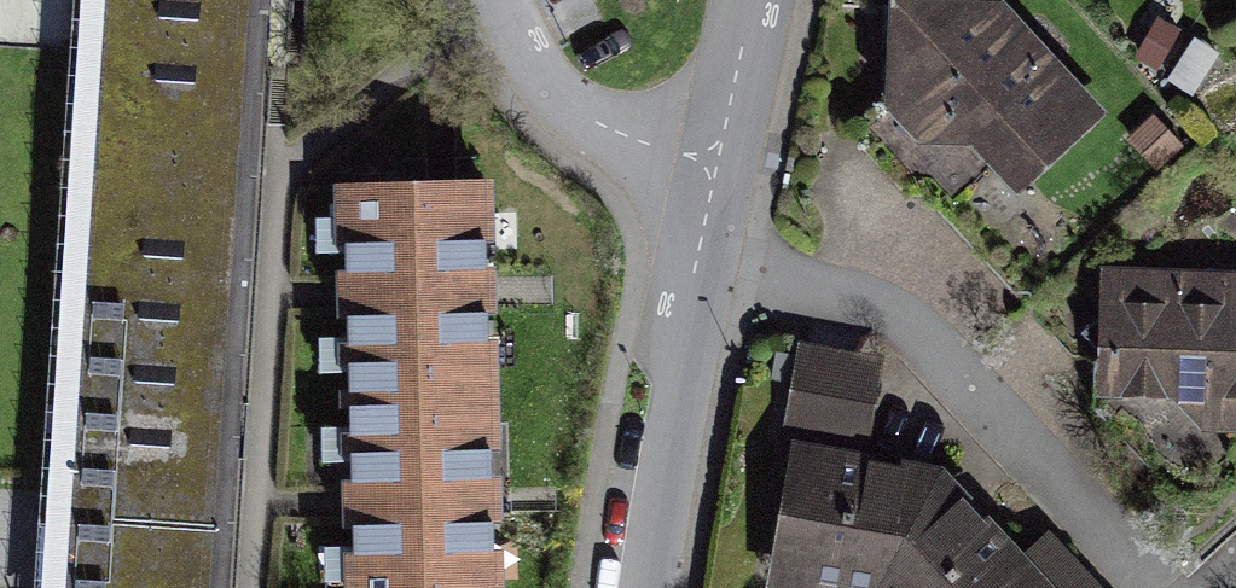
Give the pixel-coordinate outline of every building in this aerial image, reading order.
[(87,87),(48,587),(233,587),(237,534),(245,443),(252,351),(259,260),(266,169),(273,78),(279,0),(94,0),(87,87)] [(1019,17),(909,7),(901,120),(924,148),(984,152),(1026,200),(1101,133),(1019,17)] [(358,197),(364,587),(522,587),(516,194),(358,197)] [(1117,286),(1118,438),(1235,437),(1235,285),(1117,286)] [(884,387),(808,375),(797,445),(873,457),(884,387)] [(804,467),(787,587),(1079,587),(1048,545),(1031,563),(981,500),(952,478),(804,467)]
